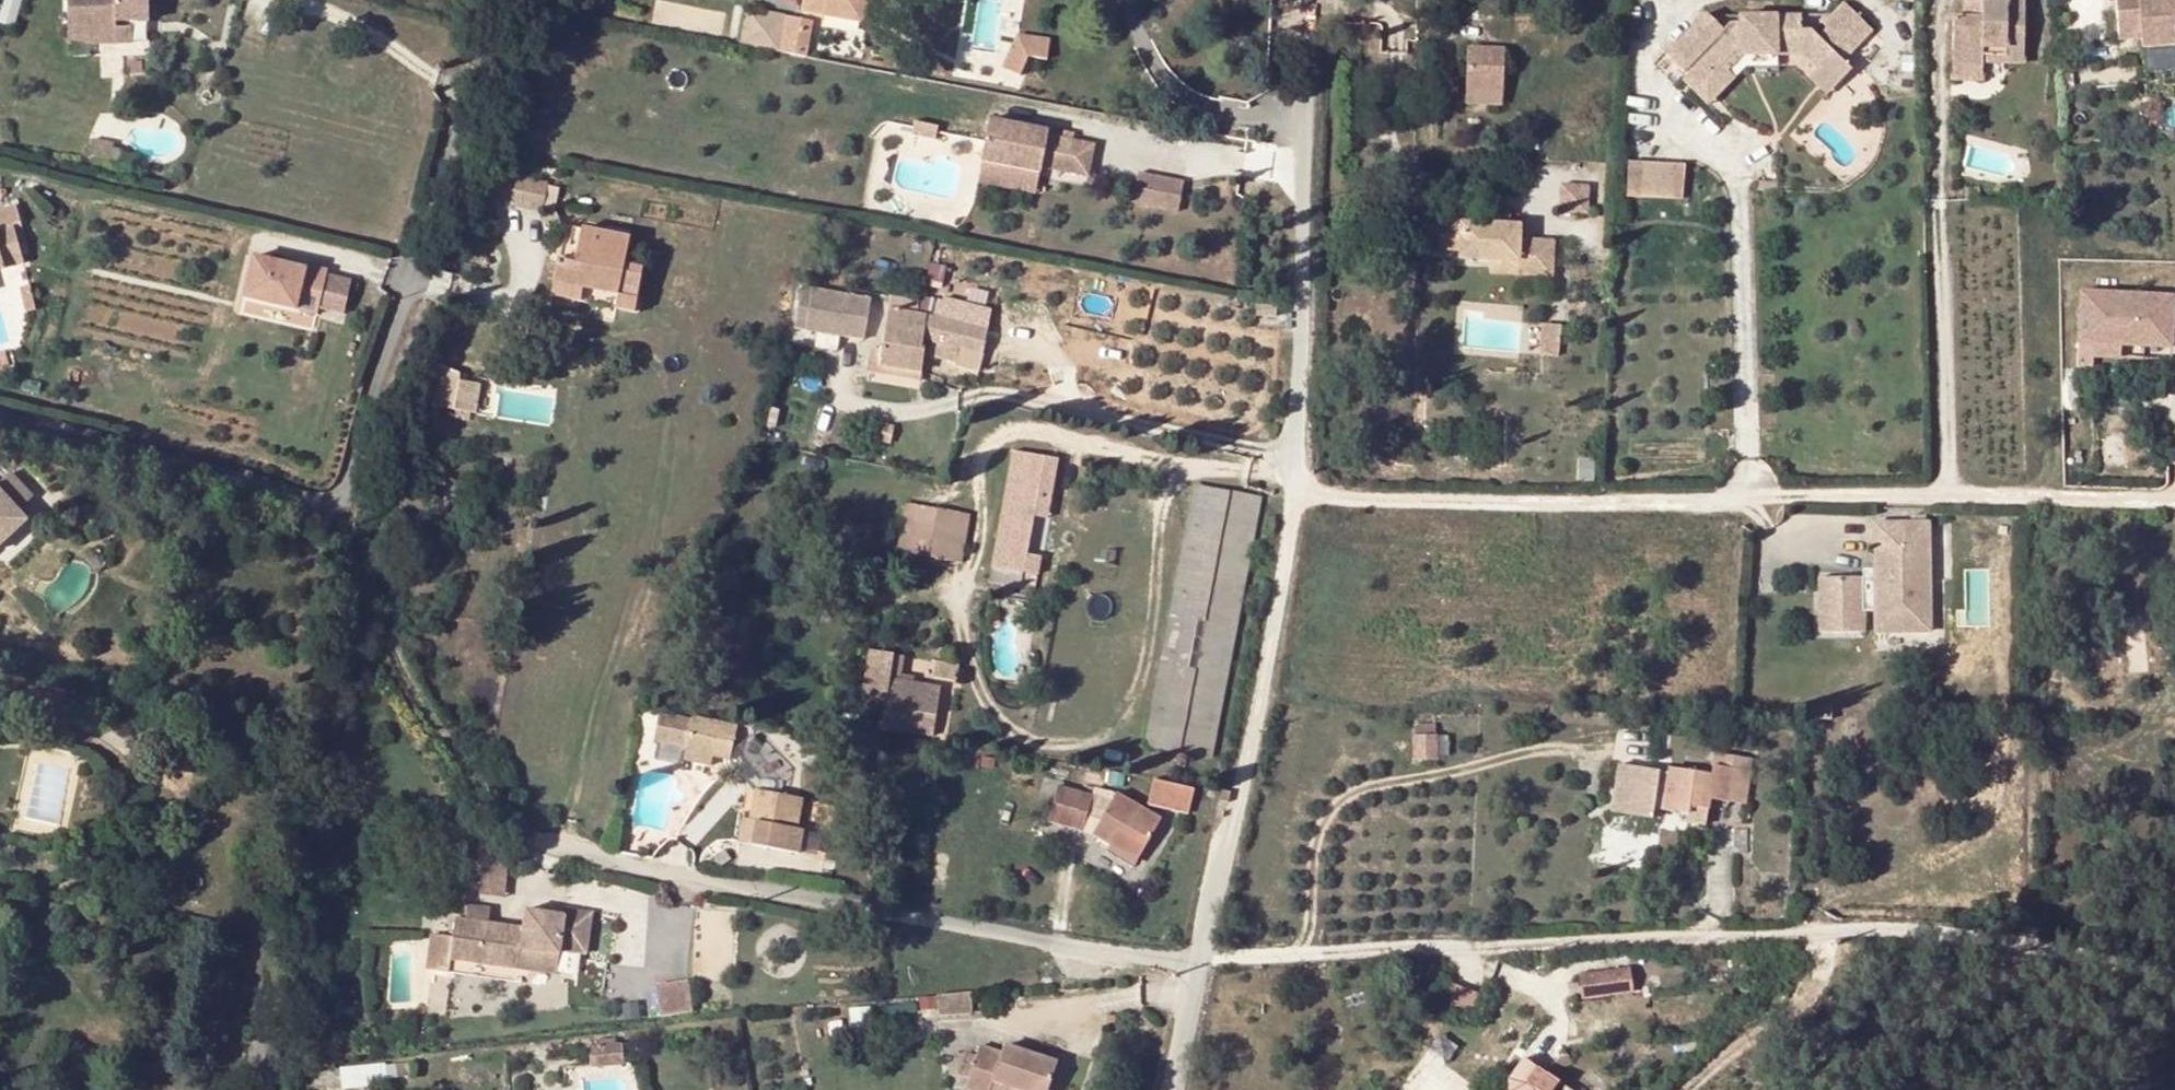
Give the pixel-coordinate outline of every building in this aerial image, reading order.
[(74,35),(121,33),(120,20),(154,19),(154,0),(72,0),(74,35)] [(802,11),(825,16),(828,0),(852,5),(853,0),(804,0),(802,11)] [(866,0),(853,0),(852,5),(828,0),(825,16),(862,23),(866,0)] [(1964,1),(1971,2),(1971,18),(1964,18),(1953,18),(1952,66),(1982,66),(1982,62),(1982,56),(2004,56),(2004,63),(2023,63),(2024,0),(1964,0),(1964,1)] [(2118,36),(2140,34),(2142,47),(2174,44),(2174,0),(2115,0),(2118,36)] [(1739,23),(1730,23),(1722,31),(1705,14),(1665,55),(1683,73),(1688,68),(1691,72),(1682,81),(1707,106),(1734,78),(1726,71),(1741,56),(1777,56),(1800,55),(1815,70),(1817,71),(1835,53),(1839,57),(1848,48),(1852,51),(1872,31),(1843,3),(1823,24),(1827,28),(1818,37),(1810,30),(1800,30),(1801,16),(1739,17),(1739,23)] [(787,17),(781,53),(795,55),(801,19),(787,17)] [(155,40),(154,19),(120,20),(121,33),(74,35),(74,43),(155,40)] [(812,21),(801,19),(795,55),(806,57),(812,21)] [(1028,57),(1031,38),(1018,36),(1004,68),(1020,77),(1028,57)] [(1031,38),(1028,57),(1047,60),(1050,41),(1031,38)] [(1504,50),(1467,50),(1466,92),(1503,93),(1504,50)] [(1839,57),(1835,53),(1817,71),(1815,70),(1808,78),(1826,95),(1851,70),(1839,57)] [(1777,56),(1741,56),(1726,71),(1734,78),(1745,66),(1777,67),(1777,56)] [(1982,66),(1952,66),(1952,80),(1982,80),(1982,66)] [(1503,93),(1466,92),(1466,104),(1502,104),(1503,93)] [(1048,131),(989,119),(981,160),(1040,173),(1041,168),(1088,176),(1094,145),(1063,139),(1047,136),(1048,131)] [(938,126),(915,121),(912,134),(936,139),(938,126)] [(1048,131),(1047,136),(1063,139),(1063,133),(1049,130),(1048,131)] [(1690,198),(1690,161),(1633,161),(1633,198),(1690,198)] [(1141,206),(1185,211),(1189,177),(1145,172),(1141,206)] [(516,179),(497,175),(492,200),(511,204),(516,179)] [(548,183),(517,177),(516,179),(511,204),(511,205),(542,212),(548,183)] [(1560,186),(1559,213),(1587,214),(1588,187),(1560,186)] [(1980,188),(1966,189),(1966,200),(1980,200),(1980,188)] [(1491,211),(1491,224),(1510,225),(1510,212),(1491,211)] [(1491,224),(1428,222),(1427,250),(1459,250),(1459,259),(1490,260),(1517,261),(1517,275),(1552,276),(1553,241),(1519,240),(1519,225),(1510,225),(1491,224)] [(10,267),(28,261),(17,225),(0,230),(0,270),(10,267)] [(630,239),(573,228),(570,243),(578,244),(574,263),(559,260),(558,260),(550,296),(580,302),(582,289),(637,300),(643,268),(624,265),(630,239)] [(578,244),(570,243),(562,241),(559,260),(574,263),(578,244)] [(260,255),(251,295),(304,307),(325,311),(334,267),(313,262),(312,266),(260,255)] [(1397,256),(1397,264),(1415,265),(1415,257),(1397,256)] [(1490,260),(1489,273),(1517,275),(1517,261),(1490,260)] [(637,300),(582,289),(580,302),(634,313),(637,300)] [(841,302),(842,295),(814,289),(813,296),(815,296),(841,302)] [(2173,297),(2080,292),(2079,328),(2092,329),(2091,343),(2091,344),(2121,345),(2142,346),(2143,338),(2171,339),(2173,297)] [(813,296),(802,294),(795,323),(809,325),(809,322),(815,296),(813,296)] [(888,294),(888,302),(915,307),(917,298),(888,294)] [(843,329),(848,303),(841,302),(815,296),(809,322),(843,329)] [(923,339),(926,316),(918,315),(914,314),(915,307),(888,302),(883,345),(873,344),(870,365),(922,371),(925,348),(922,348),(923,339)] [(863,341),(870,308),(848,303),(843,329),(842,336),(863,341)] [(987,332),(926,316),(923,339),(933,343),(930,356),(955,362),(958,348),(983,354),(987,332)] [(1561,325),(1543,324),(1540,354),(1558,357),(1561,325)] [(2092,329),(2079,328),(2078,342),(2091,343),(2092,329)] [(2171,339),(2143,338),(2142,346),(2171,347),(2171,339)] [(2121,345),(2091,344),(2090,357),(2120,358),(2121,345)] [(11,365),(8,355),(0,357),(0,368),(11,365)] [(870,365),(869,372),(921,379),(922,371),(870,365)] [(447,371),(441,406),(479,414),(486,378),(447,371)] [(895,428),(883,426),(879,440),(891,444),(895,428)] [(1030,543),(1042,476),(1054,478),(1058,459),(1013,452),(997,537),(1017,540),(1030,543)] [(8,534),(26,519),(18,510),(31,500),(9,475),(0,482),(0,541),(8,534)] [(1195,487),(1145,745),(1211,758),(1260,499),(1195,487)] [(906,503),(897,552),(961,563),(970,515),(906,503)] [(1930,631),(1928,522),(1873,524),(1874,569),(1874,581),(1863,582),(1863,577),(1819,578),(1820,633),(1864,632),(1863,616),(1875,617),(1875,632),(1930,631)] [(1017,540),(997,537),(992,567),(1023,573),(1026,556),(1014,554),(1017,540)] [(1023,573),(992,567),(989,583),(1034,591),(1041,559),(1026,556),(1023,573)] [(1874,569),(1862,570),(1863,577),(1863,582),(1874,581),(1874,569)] [(893,654),(869,650),(862,695),(884,699),(879,728),(933,737),(941,687),(889,679),(890,675),(893,654)] [(903,655),(893,654),(890,675),(900,676),(903,655)] [(938,661),(935,677),(957,681),(960,665),(938,661)] [(687,746),(692,718),(660,712),(655,740),(687,746)] [(730,759),(737,725),(693,716),(692,718),(687,746),(686,750),(713,756),(730,759)] [(683,760),(711,766),(713,756),(686,750),(683,760)] [(1712,775),(1670,769),(1669,773),(1619,766),(1612,812),(1652,818),(1654,808),(1688,813),(1689,805),(1708,808),(1709,798),(1745,805),(1751,759),(1714,753),(1712,775)] [(1154,779),(1148,804),(1188,813),(1194,789),(1154,779)] [(1092,796),(1057,787),(1048,821),(1082,831),(1092,796)] [(1220,801),(1228,803),(1230,792),(1222,790),(1220,801)] [(802,798),(755,791),(750,822),(756,823),(752,847),(794,853),(799,854),(803,830),(797,829),(802,798)] [(1162,820),(1117,793),(1093,834),(1138,861),(1162,820)] [(1708,808),(1689,805),(1688,813),(1686,821),(1705,824),(1708,808)] [(752,847),(756,823),(750,822),(742,821),(738,844),(752,847)] [(502,837),(485,835),(484,848),(501,850),(502,837)] [(504,897),(509,850),(501,850),(484,848),(479,895),(504,897)] [(523,928),(488,923),(490,909),(467,906),(466,920),(455,918),(452,937),(434,934),(429,969),(449,973),(450,960),(524,970),(557,974),(560,950),(565,915),(563,915),(526,910),(523,928)] [(1585,971),(1586,997),(1640,993),(1638,967),(1585,971)] [(658,984),(663,1017),(699,1011),(695,979),(658,984)] [(970,992),(938,995),(940,1015),(972,1013),(970,992)] [(622,1044),(589,1047),(591,1067),(623,1064),(622,1044)] [(1005,1046),(1002,1054),(980,1046),(977,1055),(970,1077),(966,1088),(974,1089),(991,1089),(994,1080),(1024,1089),(1049,1089),(1058,1064),(1005,1046)] [(970,1077),(977,1055),(968,1052),(961,1074),(970,1077)] [(1559,1082),(1524,1058),(1508,1080),(1507,1089),(1553,1089),(1559,1082)] [(380,1065),(340,1070),(342,1088),(382,1083),(380,1065)] [(994,1080),(991,1089),(1024,1089),(994,1080)]
